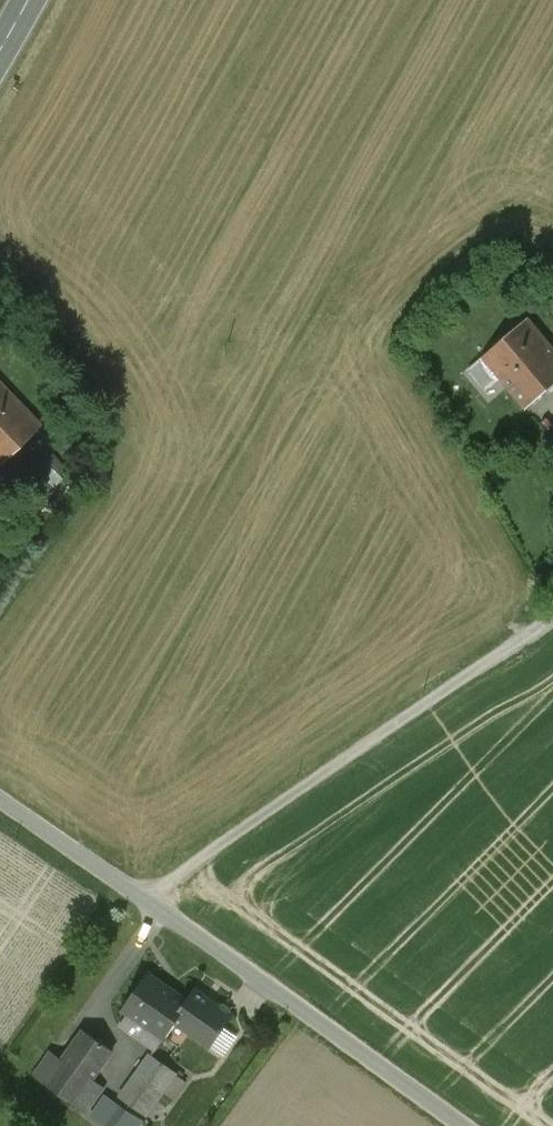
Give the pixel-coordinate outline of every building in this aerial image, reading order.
[(483,358),(523,408),(552,384),(552,348),(531,320),(483,358)] [(7,465),(52,417),(0,367),(0,458),(7,465)] [(134,982),(105,1023),(153,1057),(182,1015),(134,982)]
